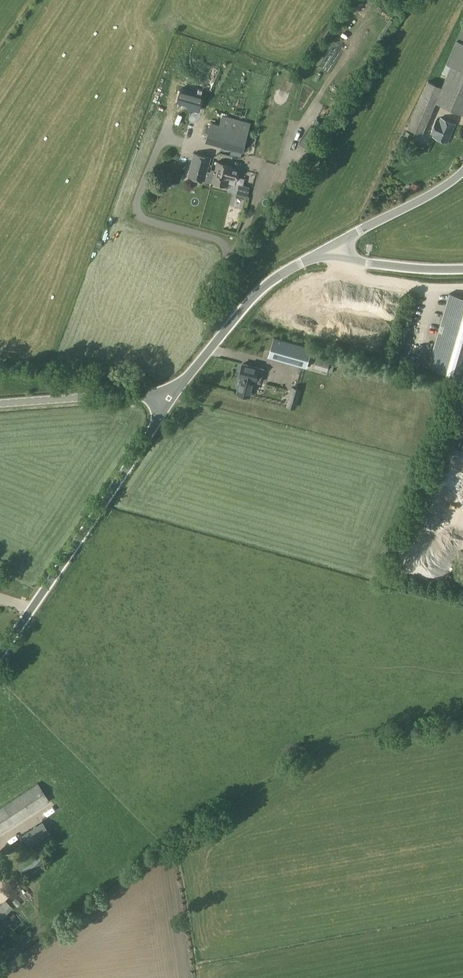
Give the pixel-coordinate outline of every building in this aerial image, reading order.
[(441,88),(428,82),(409,128),(422,133),(435,102),(462,113),(462,27),(443,72),(447,74),(441,88)] [(318,67),(316,71),(320,72),(323,63),(315,60),(313,65),(318,67)] [(312,74),(309,78),(316,82),(319,78),(312,74)] [(189,76),(188,82),(195,84),(194,89),(199,91),(202,80),(189,76)] [(154,95),(147,133),(149,134),(167,143),(181,146),(183,142),(187,123),(175,121),(170,118),(184,121),(185,119),(191,107),(191,106),(187,103),(171,100),(172,101),(168,100),(160,96),(154,95)] [(234,145),(244,148),(250,122),(223,115),(220,125),(211,123),(206,142),(225,146),(225,145),(233,147),(234,145)] [(440,117),(433,136),(448,142),(455,124),(440,117)] [(404,138),(409,141),(412,133),(407,131),(404,138)] [(205,180),(206,176),(213,177),(215,170),(211,169),(210,172),(207,171),(210,157),(194,153),(188,176),(205,180)] [(233,167),(233,165),(217,161),(215,170),(213,177),(212,182),(228,186),(230,178),(237,180),(240,168),(233,167)] [(235,193),(242,192),(241,185),(234,187),(235,193)] [(462,376),(462,297),(449,293),(428,366),(462,376)] [(311,348),(274,337),(268,357),(306,367),(311,348)] [(263,368),(243,363),(239,377),(241,377),(237,393),(250,396),(254,381),(260,382),(263,368)] [(49,800),(38,783),(0,807),(0,832),(49,800)] [(41,815),(54,807),(51,801),(38,809),(41,815)] [(29,848),(50,834),(41,821),(20,834),(29,848)] [(22,874),(44,860),(36,849),(23,858),(24,860),(16,865),(22,874)] [(12,907),(6,900),(0,906),(0,918),(1,919),(12,907)]
